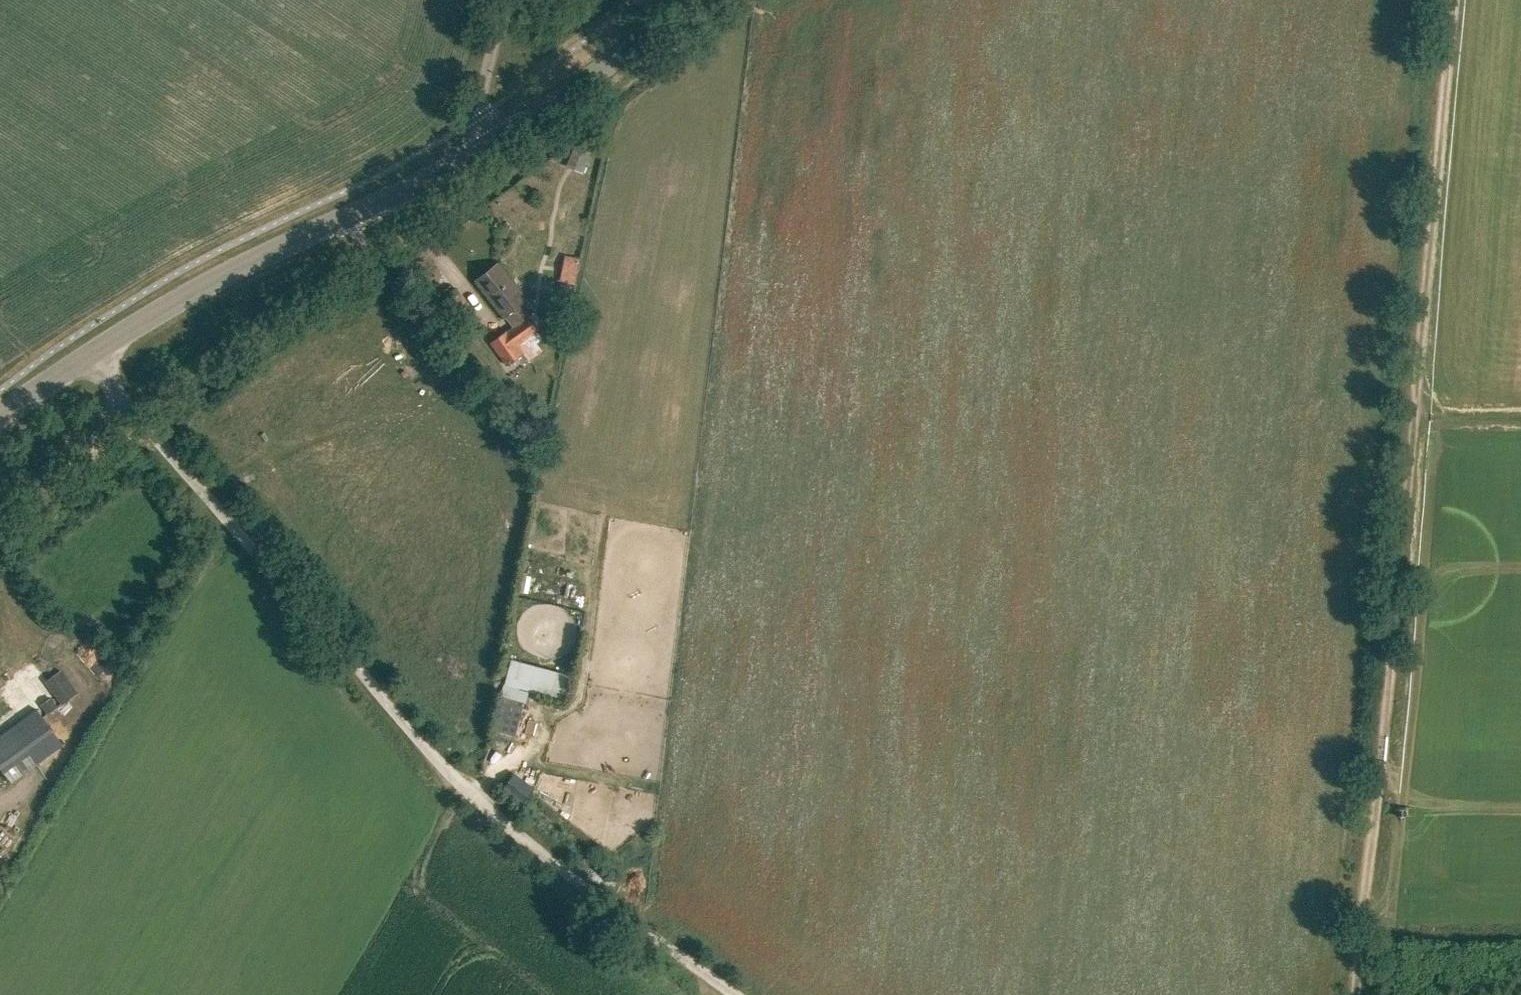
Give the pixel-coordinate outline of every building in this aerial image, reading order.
[(557,282),(572,285),(578,257),(563,254),(557,282)] [(489,343),(505,366),(522,355),(515,346),(535,330),(525,317),(532,312),(524,302),(526,300),(498,264),(475,281),(503,318),(504,317),(511,327),(489,343)] [(44,681),(61,704),(77,692),(60,669),(44,681)] [(3,773),(10,782),(36,764),(62,745),(36,709),(0,735),(0,769),(3,773)] [(502,787),(521,803),(529,794),(510,778),(502,787)]
